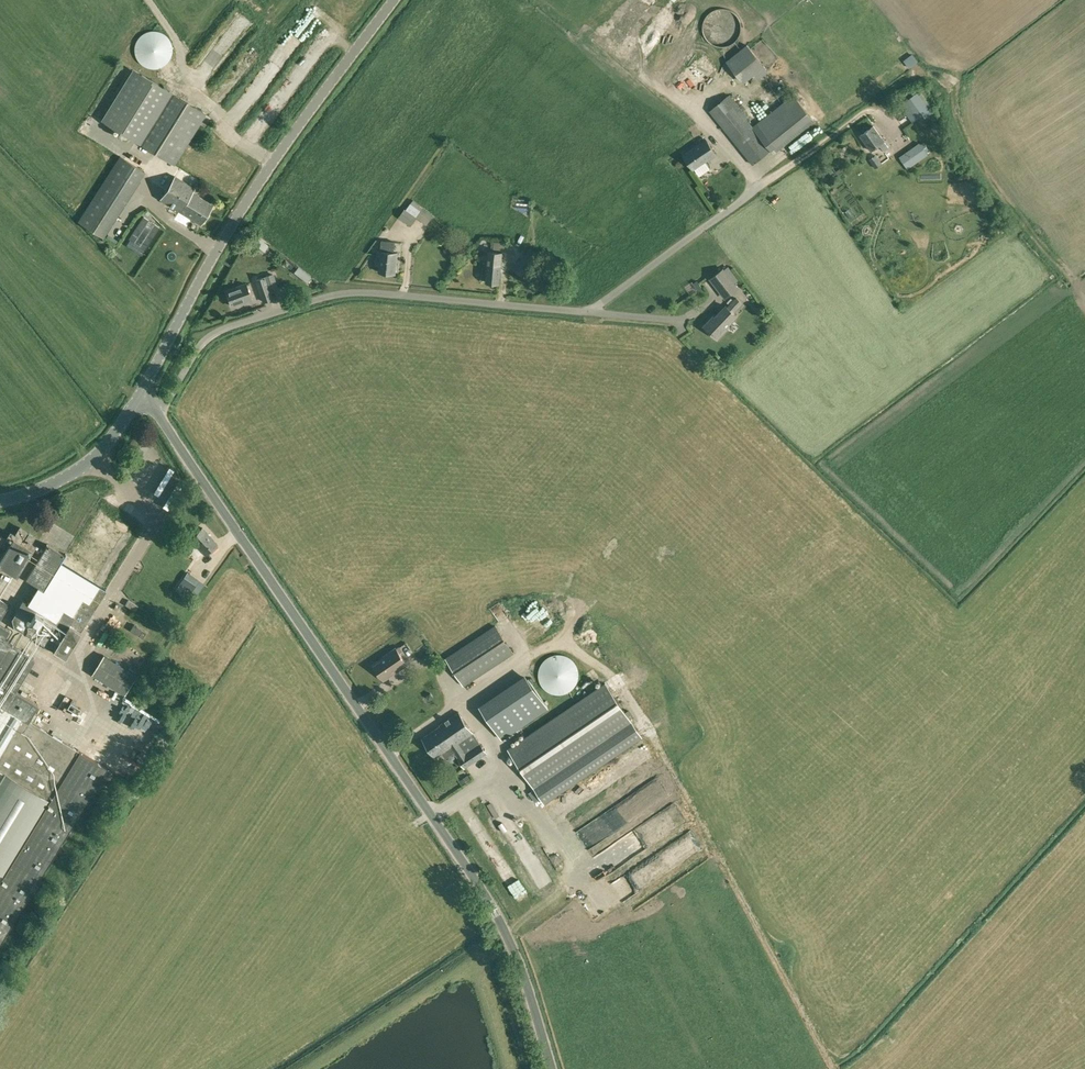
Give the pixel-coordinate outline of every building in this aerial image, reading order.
[(740,34),(741,30),(741,25),(740,22),(739,19),(737,16),(735,13),(732,12),(729,10),(726,9),(722,8),(717,9),(714,10),(711,12),(708,15),(705,18),(704,22),(703,25),(703,29),(704,34),(707,39),(708,41),(712,43),(716,45),(720,47),(725,46),(730,45),(735,42),(738,38),(740,34)] [(172,52),(172,49),(172,45),(171,42),(169,39),(166,37),(164,34),(161,32),(158,31),(154,31),(150,31),(146,32),(143,35),(139,38),(137,41),(135,45),(135,48),(135,52),(135,54),(137,58),(140,62),(143,65),(147,67),(151,68),(156,68),(159,68),(162,66),(166,64),(169,61),(171,56),(172,52)] [(754,46),(759,53),(764,49),(759,42),(754,46)] [(747,88),(768,71),(747,45),(727,61),(747,88)] [(689,87),(715,67),(703,52),(678,72),(689,87)] [(257,72),(263,80),(281,66),(274,58),(257,72)] [(101,120),(135,141),(175,165),(206,114),(167,89),(133,69),(101,120)] [(262,91),(265,84),(257,81),(254,87),(262,91)] [(102,107),(111,91),(107,88),(97,105),(102,107)] [(753,165),(771,150),(753,127),(746,118),(748,117),(729,94),(710,111),(753,165)] [(758,123),(753,127),(771,150),(773,153),(815,121),(812,118),(793,94),(758,123)] [(884,151),(888,147),(884,141),(874,126),(861,135),(871,150),(879,144),(884,151)] [(693,169),(716,154),(706,139),(683,154),(693,169)] [(899,157),(907,168),(927,154),(919,143),(899,157)] [(876,155),(870,160),(875,168),(882,163),(876,155)] [(79,221),(104,237),(145,173),(121,157),(79,221)] [(200,224),(212,205),(192,192),(194,188),(175,176),(161,199),(200,224)] [(411,203),(407,209),(405,208),(398,217),(411,226),(417,217),(421,210),(411,203)] [(142,222),(127,244),(143,255),(158,233),(142,222)] [(395,274),(398,253),(394,252),(394,247),(395,241),(381,239),(380,250),(382,250),(382,251),(381,251),(380,255),(378,255),(376,264),(380,264),(379,272),(395,274)] [(512,268),(521,276),(534,262),(538,259),(529,250),(512,268)] [(500,283),(503,252),(489,251),(486,282),(500,283)] [(726,298),(738,289),(723,269),(711,278),(722,293),(726,298)] [(164,273),(157,278),(162,284),(168,278),(164,273)] [(271,299),(269,292),(277,289),(272,274),(256,280),(263,301),(271,299)] [(251,299),(246,285),(226,292),(231,306),(251,299)] [(727,306),(716,318),(713,315),(703,325),(718,339),(728,329),(725,326),(736,315),(733,312),(741,303),(737,299),(728,308),(727,306)] [(145,448),(127,474),(133,478),(151,452),(145,448)] [(11,542),(0,559),(0,566),(17,577),(33,550),(36,546),(32,542),(36,536),(20,526),(15,534),(10,531),(6,538),(11,542)] [(212,552),(218,546),(216,544),(217,543),(203,527),(190,538),(205,555),(210,550),(212,552)] [(187,588),(191,591),(198,582),(200,580),(188,572),(180,583),(187,588)] [(8,606),(7,603),(0,598),(0,619),(8,606)] [(16,612),(12,617),(14,625),(31,636),(65,657),(81,632),(69,624),(67,627),(28,603),(23,600),(16,612)] [(135,610),(138,606),(129,600),(126,605),(135,610)] [(488,603),(493,618),(503,615),(499,600),(488,603)] [(107,768),(28,720),(38,704),(15,690),(35,658),(4,639),(10,630),(0,624),(0,943),(107,768)] [(143,638),(147,632),(134,624),(130,630),(143,638)] [(496,626),(446,659),(464,685),(513,653),(496,626)] [(95,639),(102,643),(108,631),(101,627),(95,639)] [(119,646),(108,639),(104,646),(115,653),(119,646)] [(384,680),(407,664),(396,648),(384,656),(386,658),(374,666),(384,680)] [(137,675),(104,654),(92,674),(125,695),(137,675)] [(539,669),(539,672),(539,675),(540,680),(541,683),(544,687),(548,690),(552,692),(556,694),(560,694),(563,694),(566,693),(570,691),(572,690),(575,686),(577,682),(579,678),(579,674),(578,671),(577,668),(576,664),(572,659),(568,657),(562,655),(557,654),(553,656),(549,657),(545,659),(543,662),(541,666),(539,669)] [(517,700),(501,677),(472,698),(487,720),(517,700)] [(607,683),(567,710),(508,749),(544,803),(643,736),(633,722),(607,683)] [(533,692),(495,718),(507,736),(545,710),(533,692)] [(116,707),(121,711),(128,701),(123,697),(116,707)] [(67,707),(78,713),(81,708),(75,704),(76,701),(72,699),(67,707)] [(436,757),(442,753),(445,757),(454,752),(465,768),(487,752),(459,712),(422,737),(436,757)] [(114,730),(122,732),(124,725),(116,723),(114,730)] [(628,768),(633,774),(644,765),(640,759),(628,768)] [(568,853),(631,814),(620,797),(558,836),(568,853)] [(567,814),(577,810),(574,803),(564,808),(567,814)] [(567,857),(558,862),(565,874),(574,869),(567,857)]
